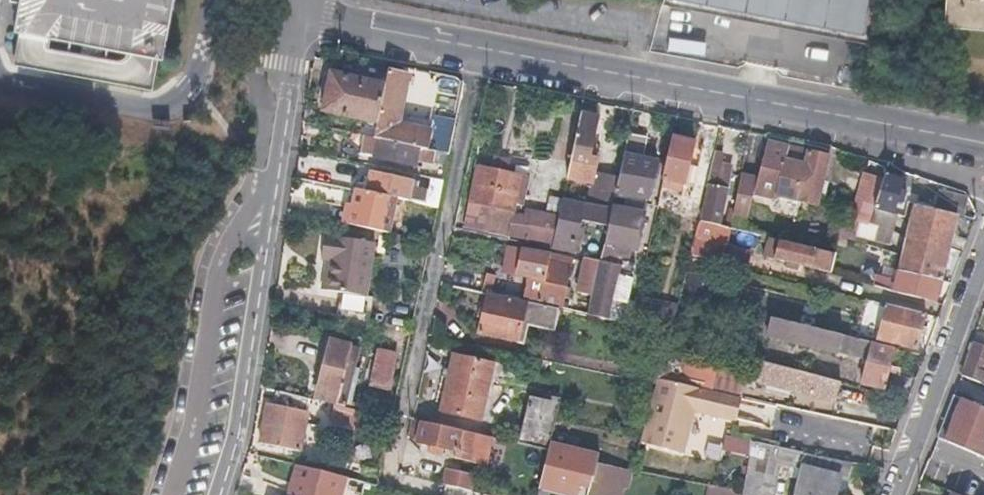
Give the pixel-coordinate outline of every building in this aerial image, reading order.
[(12,66),(152,89),(156,58),(161,59),(172,0),(22,0),(12,66)] [(666,1),(866,43),(872,0),(666,0),(666,1)] [(945,23),(983,26),(983,0),(946,0),(945,23)] [(324,109),(343,113),(361,118),(358,133),(369,136),(376,137),(388,71),(350,63),(347,77),(330,73),(327,75),(320,105),(324,109)] [(388,71),(376,137),(440,152),(445,127),(435,125),(436,122),(402,115),(410,76),(388,71)] [(580,115),(571,155),(586,158),(594,119),(580,115)] [(376,137),(369,136),(366,152),(373,154),(373,156),(411,164),(413,155),(446,162),(448,153),(440,152),(376,137)] [(664,179),(674,182),(685,184),(693,147),(694,143),(673,139),(664,179)] [(810,149),(768,141),(757,178),(739,174),(732,211),(746,214),(751,191),(774,196),(774,192),(815,201),(830,145),(812,140),(810,149)] [(610,209),(612,197),(614,187),(648,195),(655,165),(639,160),(642,146),(624,142),(616,177),(602,175),(595,205),(610,209)] [(674,182),(664,179),(662,186),(691,192),(701,149),(693,147),(685,184),(674,182)] [(698,219),(717,224),(730,168),(717,165),(721,150),(713,149),(698,219)] [(587,184),(590,171),(592,159),(586,158),(571,155),(566,180),(587,184)] [(883,177),(874,205),(895,211),(897,206),(901,206),(906,189),(901,188),(904,178),(901,177),(903,170),(886,165),(883,177)] [(516,195),(519,196),(523,197),(525,187),(517,185),(519,177),(483,169),(476,201),(500,207),(499,210),(512,214),(516,195)] [(354,181),(352,189),(393,198),(406,201),(411,182),(369,172),(367,183),(354,181)] [(869,222),(874,205),(883,177),(863,172),(849,217),(852,218),(869,222)] [(393,198),(352,189),(346,222),(386,231),(393,198)] [(918,192),(915,202),(952,214),(955,204),(918,192)] [(425,205),(426,200),(427,195),(420,193),(418,203),(425,205)] [(612,197),(610,209),(607,222),(603,242),(615,245),(613,254),(628,257),(630,250),(635,251),(645,205),(612,197)] [(576,253),(577,249),(578,245),(573,244),(573,243),(581,203),(562,198),(550,251),(570,255),(576,253)] [(509,224),(512,214),(499,210),(500,207),(476,201),(474,216),(509,224)] [(952,214),(915,202),(910,223),(950,235),(954,215),(952,214)] [(607,222),(610,209),(595,205),(592,219),(607,222)] [(869,222),(852,218),(849,230),(847,229),(846,232),(859,236),(860,233),(890,241),(899,212),(895,211),(874,205),(869,222)] [(474,216),(464,213),(456,211),(452,229),(506,240),(509,224),(474,216)] [(852,218),(849,217),(842,215),(838,233),(845,235),(846,232),(847,229),(849,230),(852,218)] [(758,233),(717,224),(698,219),(691,255),(704,258),(708,241),(712,242),(713,238),(755,248),(758,233)] [(547,250),(550,237),(552,225),(533,221),(527,245),(547,250)] [(950,235),(910,223),(907,234),(927,240),(947,247),(950,235)] [(330,259),(325,289),(340,291),(337,306),(351,309),(351,312),(358,313),(362,311),(363,304),(360,303),(371,242),(323,234),(319,257),(325,258),(330,259)] [(907,234),(899,269),(938,281),(947,247),(927,240),(907,234)] [(786,240),(771,237),(767,235),(762,256),(784,261),(783,266),(799,270),(801,265),(829,273),(834,251),(815,247),(814,249),(785,243),(786,240)] [(745,269),(747,261),(749,254),(724,248),(721,262),(745,269)] [(592,252),(590,259),(599,261),(600,253),(592,252)] [(542,281),(530,278),(528,277),(524,300),(559,308),(570,259),(549,255),(542,281)] [(320,288),(325,289),(330,259),(325,258),(320,288)] [(599,261),(590,259),(586,259),(575,311),(588,314),(598,264),(599,261)] [(619,269),(598,264),(588,314),(630,323),(633,309),(611,304),(617,278),(630,280),(633,266),(624,264),(619,267),(619,269)] [(938,281),(899,269),(895,284),(886,282),(885,289),(933,303),(938,281)] [(479,334),(501,338),(523,343),(526,331),(518,329),(524,300),(488,293),(479,334)] [(915,348),(919,331),(924,315),(885,305),(877,338),(915,348)] [(882,390),(887,369),(893,349),(810,328),(812,321),(803,319),(801,326),(770,318),(765,334),(842,356),(843,350),(867,356),(859,384),(882,390)] [(677,384),(681,369),(685,354),(666,350),(670,331),(651,327),(639,378),(656,381),(659,382),(659,380),(677,384)] [(315,397),(330,400),(344,403),(356,345),(329,339),(315,397)] [(972,379),(983,384),(983,383),(983,377),(981,376),(983,369),(983,346),(973,342),(961,375),(972,379)] [(380,397),(382,393),(383,388),(387,388),(394,356),(375,350),(366,394),(380,397)] [(441,410),(460,414),(479,417),(491,363),(454,354),(450,373),(445,394),(441,410)] [(768,385),(801,394),(834,403),(840,385),(773,366),(768,385)] [(437,392),(445,394),(450,373),(442,371),(437,392)] [(659,382),(656,381),(642,440),(684,451),(694,409),(732,418),(739,399),(677,384),(659,380),(659,382)] [(263,423),(261,431),(259,440),(299,450),(309,413),(303,412),(307,398),(279,391),(276,405),(268,403),(265,414),(261,413),(259,422),(263,423)] [(518,441),(549,447),(551,440),(559,402),(529,395),(518,441)] [(943,416),(935,436),(981,455),(983,449),(983,410),(951,395),(943,416)] [(772,425),(776,405),(741,397),(736,417),(772,425)] [(364,421),(366,417),(367,413),(331,404),(328,413),(364,421)] [(429,445),(428,447),(427,450),(437,452),(439,447),(472,453),(477,432),(422,422),(417,442),(429,445)] [(744,452),(745,437),(723,435),(722,451),(744,452)] [(551,440),(549,447),(541,485),(578,492),(579,487),(590,489),(596,462),(599,451),(551,440)] [(799,468),(798,471),(796,470),(790,494),(831,494),(835,479),(844,480),(847,465),(751,444),(741,494),(766,494),(773,460),(799,465),(799,468)] [(590,489),(589,494),(607,494),(610,483),(621,486),(625,467),(596,462),(590,489)] [(450,464),(445,483),(472,489),(478,470),(450,464)] [(296,467),(293,479),(340,491),(342,485),(344,478),(296,467)] [(288,494),(339,494),(340,491),(293,479),(288,494)]
